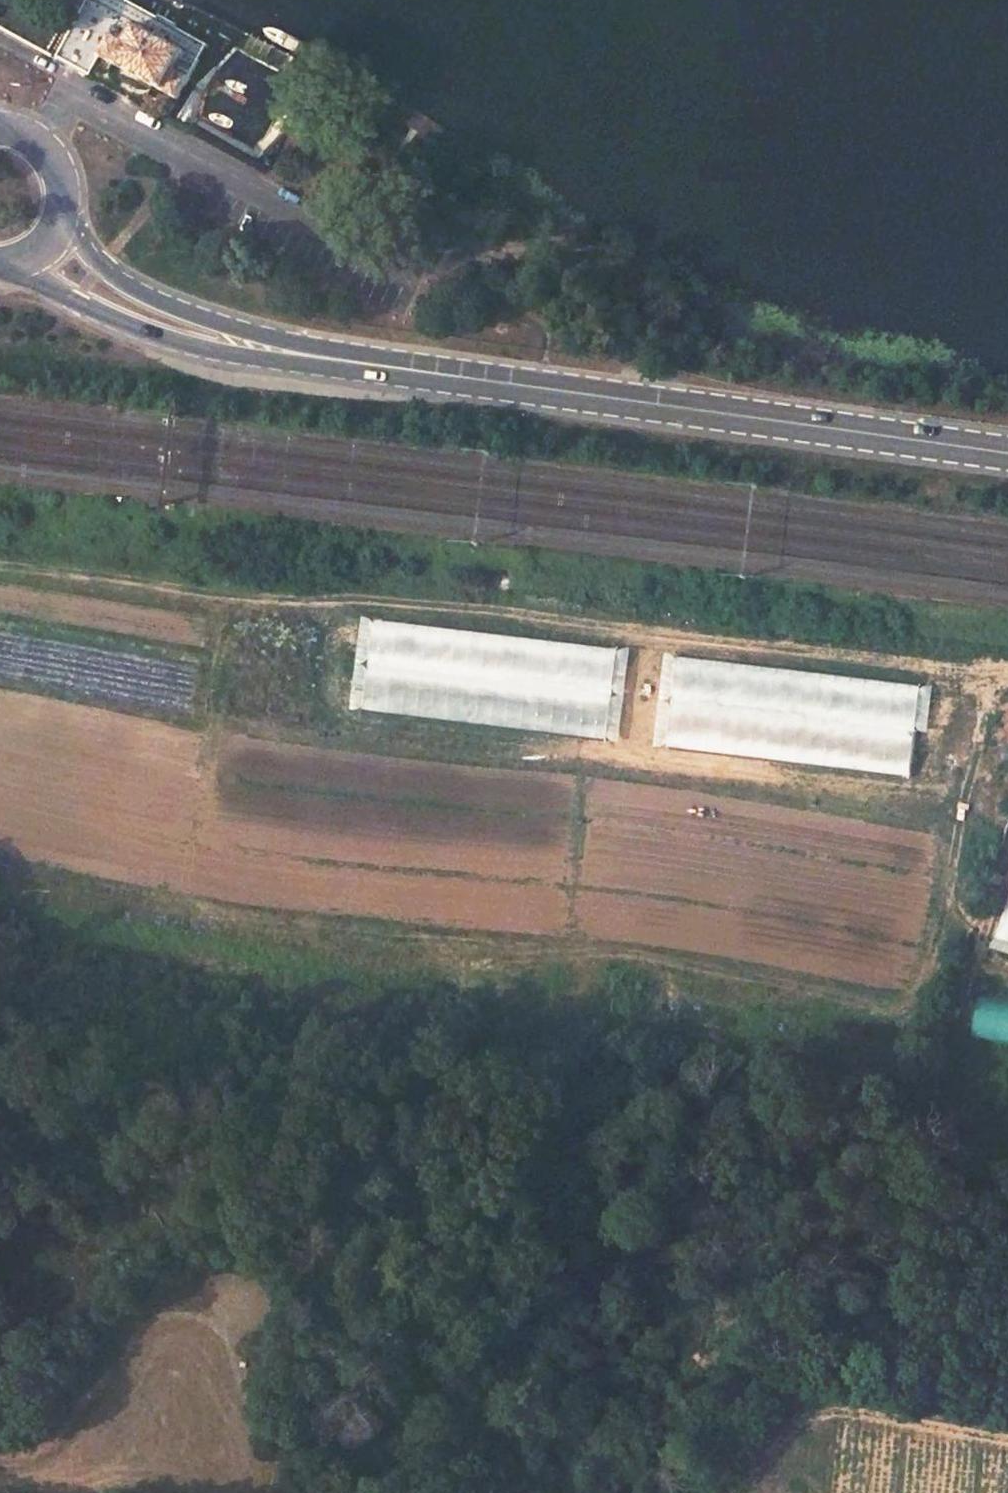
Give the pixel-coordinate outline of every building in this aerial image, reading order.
[(121,0),(87,0),(55,58),(103,85),(115,62),(178,96),(207,45),(121,0)] [(1007,944),(1007,916),(1000,941),(1007,944)] [(980,999),(976,1041),(1007,1044),(1007,1001),(980,999)]
